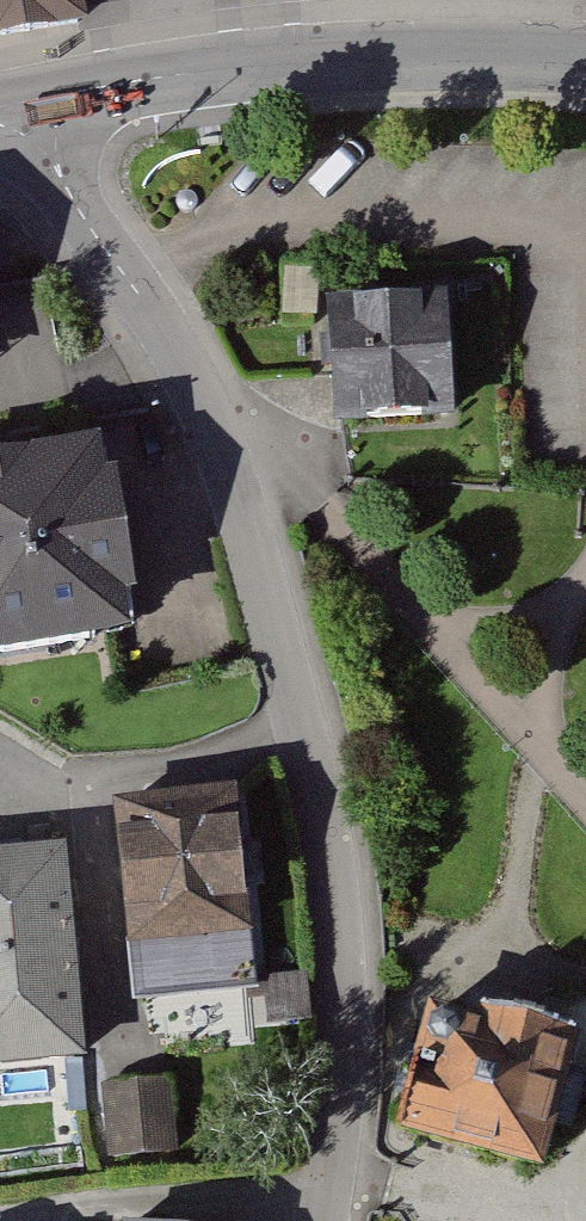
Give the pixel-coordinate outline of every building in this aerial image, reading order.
[(86,31),(83,14),(168,0),(0,0),(0,45),(86,31)] [(459,302),(317,306),(320,429),(463,425),(459,302)] [(0,463),(0,649),(120,635),(98,451),(0,463)] [(230,799),(116,809),(128,966),(243,956),(230,799)] [(0,864),(0,1080),(85,1071),(64,857),(0,864)] [(562,1046),(426,1017),(398,1149),(534,1178),(562,1046)] [(179,1080),(107,1087),(114,1160),(186,1153),(179,1080)]
